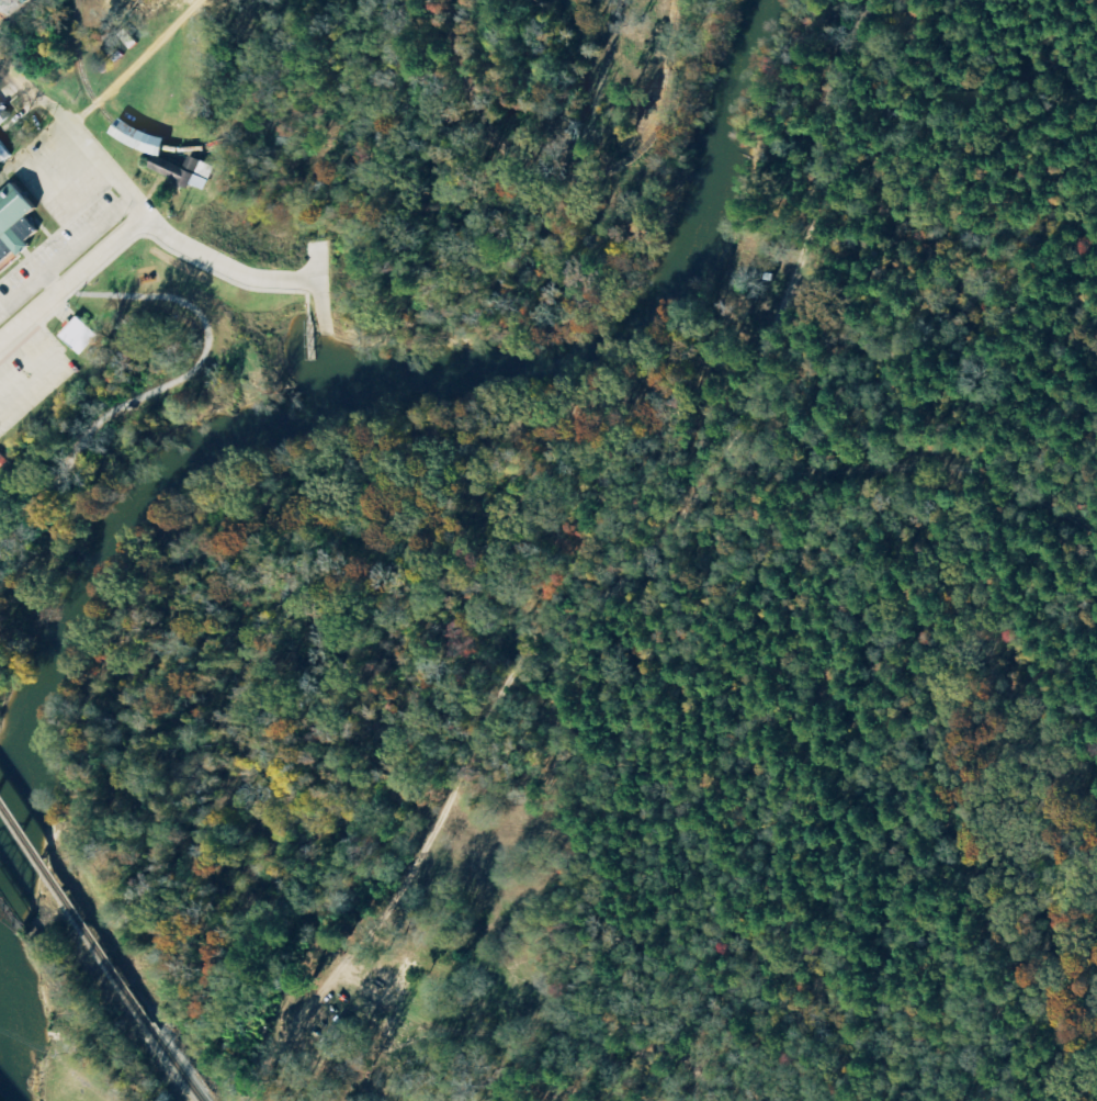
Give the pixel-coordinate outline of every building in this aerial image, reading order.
[(14,117),(0,98),(0,127),(14,117)] [(13,156),(0,138),(0,157),(4,163),(13,156)] [(151,156),(146,168),(174,181),(173,186),(185,191),(199,162),(190,158),(184,170),(151,156)] [(12,249),(0,259),(0,191),(10,182),(33,207),(24,215),(30,223),(36,229),(24,240),(27,244),(22,249),(16,255),(12,249)] [(83,356),(102,336),(80,316),(62,336),(83,356)]
